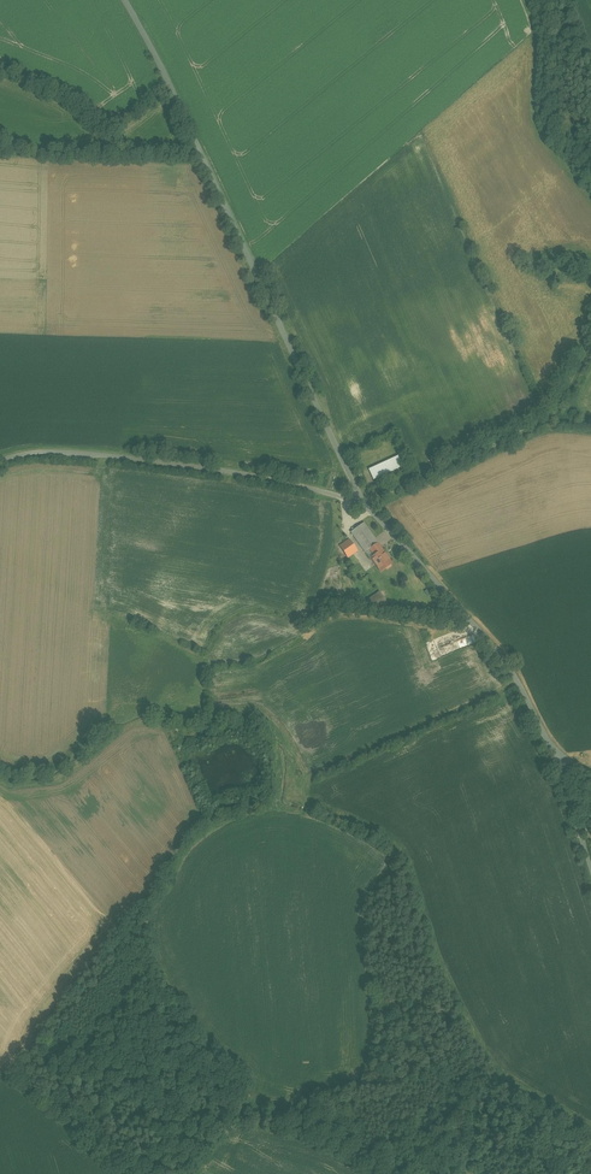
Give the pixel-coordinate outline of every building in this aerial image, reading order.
[(399,455),(369,469),(373,480),(403,466),(399,455)] [(378,544),(364,523),(351,532),(366,553),(370,549),(378,544)] [(349,540),(340,546),(348,557),(357,551),(349,540)] [(392,563),(378,544),(370,549),(375,556),(371,558),(381,571),(385,568),(387,569),(391,567),(391,564),(392,563)] [(379,592),(367,600),(376,613),(388,604),(379,592)]
